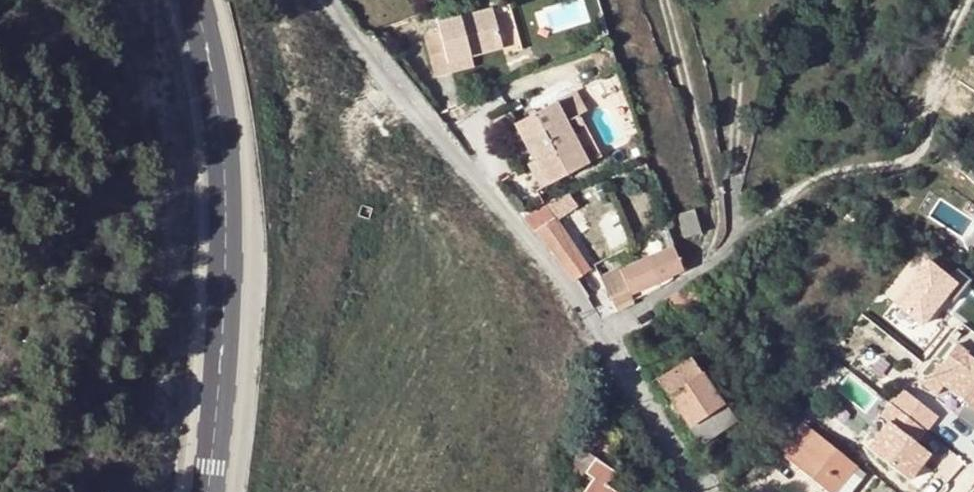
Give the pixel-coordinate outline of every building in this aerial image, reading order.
[(440,30),(437,30),(454,57),(469,53),(499,46),(490,8),(438,20),(440,30)] [(432,73),(450,69),(448,59),(454,57),(437,30),(423,33),(432,73)] [(454,57),(460,66),(471,64),(469,53),(454,57)] [(460,66),(454,57),(448,59),(450,69),(460,66)] [(556,101),(564,118),(580,111),(587,107),(579,90),(556,101)] [(556,101),(514,120),(532,157),(536,156),(547,181),(601,156),(580,111),(564,118),(556,101)] [(544,203),(524,218),(534,232),(537,230),(574,282),(577,281),(594,308),(607,300),(589,270),(591,269),(544,203)] [(693,209),(676,214),(682,237),(699,232),(693,209)] [(665,225),(658,228),(663,244),(671,240),(665,225)] [(682,268),(671,240),(663,244),(665,249),(620,269),(631,294),(682,268)] [(927,327),(961,281),(928,257),(894,303),(927,327)] [(619,279),(614,269),(600,275),(605,286),(619,279)] [(619,279),(605,286),(614,306),(628,299),(619,279)] [(925,386),(936,396),(944,386),(973,410),(973,361),(956,347),(925,386)] [(868,350),(858,361),(879,380),(889,369),(868,350)] [(658,380),(690,427),(701,444),(733,422),(722,406),(690,359),(658,380)] [(880,414),(888,420),(868,446),(911,480),(934,451),(922,441),(942,415),(903,385),(880,414)] [(851,391),(836,406),(847,417),(862,402),(851,391)] [(780,453),(827,491),(838,491),(857,469),(803,425),(780,453)] [(595,459),(586,471),(593,478),(584,491),(626,491),(631,484),(595,459)] [(857,469),(838,491),(850,491),(864,474),(857,469)]
